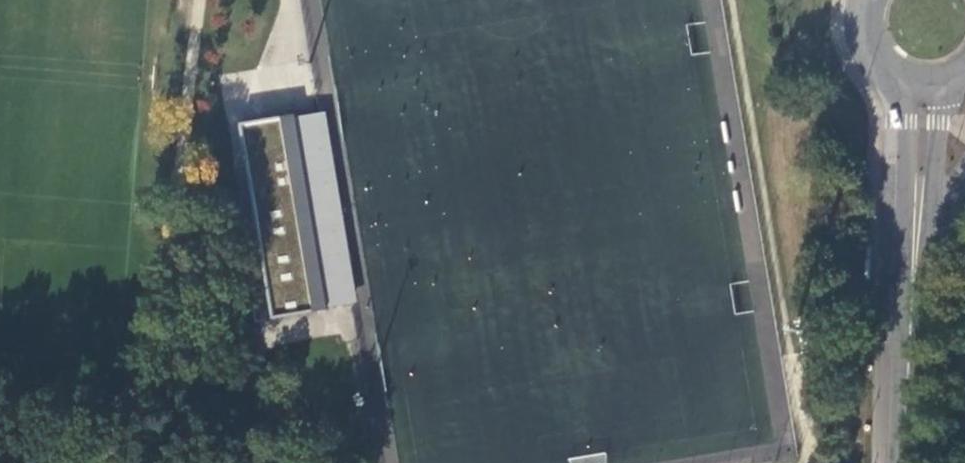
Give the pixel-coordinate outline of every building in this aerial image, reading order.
[(321,114),(353,304),(360,303),(328,113),(321,114)] [(296,115),(241,124),(274,320),(329,311),(329,308),(353,304),(321,114),(297,118),(296,115)]
